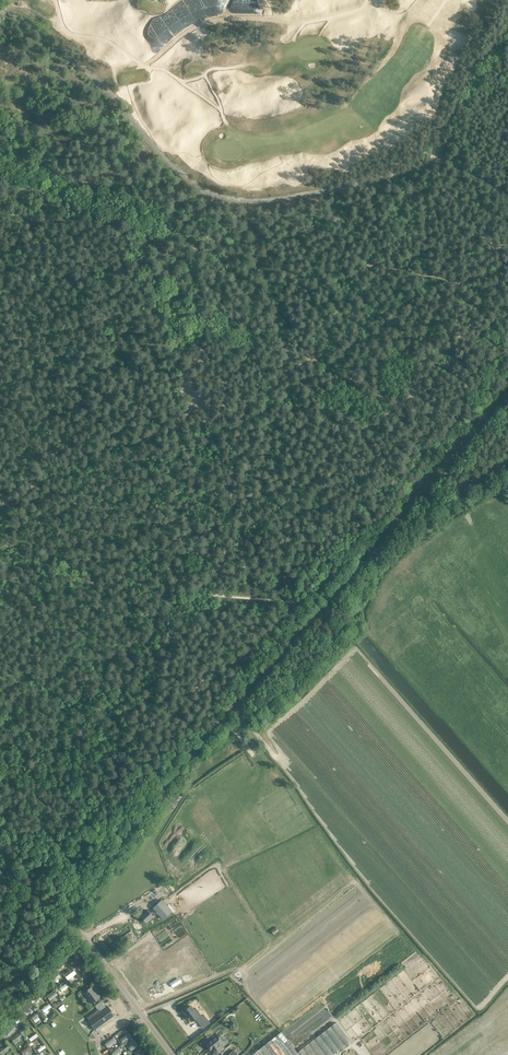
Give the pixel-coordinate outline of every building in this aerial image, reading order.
[(172,798),(170,801),(174,804),(176,800),(177,801),(180,797),(179,796),(180,794),(177,792),(175,793),(172,798)] [(172,911),(162,900),(153,908),(155,909),(151,913),(148,910),(141,916),(147,922),(154,916),(153,916),(157,912),(164,919),(172,911)] [(70,949),(77,959),(80,957),(73,947),(70,949)] [(64,958),(56,966),(59,969),(67,961),(64,958)] [(78,966),(84,975),(87,973),(81,964),(78,966)] [(74,971),(65,977),(68,980),(76,974),(74,971)] [(179,978),(170,984),(173,987),(182,982),(179,978)] [(46,981),(39,988),(42,991),(49,983),(46,981)] [(65,984),(59,989),(62,992),(68,987),(65,984)] [(96,991),(95,992),(92,987),(84,992),(92,1003),(100,997),(96,991)] [(37,992),(30,1000),(33,1002),(40,995),(37,992)] [(55,992),(47,998),(50,1001),(57,995),(55,992)] [(97,1009),(98,1009),(88,1017),(90,1020),(89,1021),(95,1029),(115,1015),(108,1006),(106,1008),(101,1001),(95,1006),(97,1009)] [(30,1002),(22,1009),(26,1012),(33,1005),(30,1002)] [(49,1004),(41,1010),(44,1013),(51,1007),(49,1004)] [(190,1020),(191,1020),(192,1021),(196,1018),(203,1028),(210,1023),(204,1015),(202,1016),(196,1008),(194,1009),(191,1006),(184,1011),(187,1015),(190,1020)] [(21,1014),(14,1021),(17,1024),(24,1017),(21,1014)] [(352,1043),(336,1022),(297,1052),(281,1032),(252,1054),(337,1054),(352,1043)] [(12,1026),(5,1033),(8,1036),(15,1029),(12,1026)] [(36,1033),(28,1039),(30,1042),(39,1036),(36,1033)] [(20,1034),(12,1041),(15,1044),(23,1038),(20,1034)] [(130,1034),(121,1040),(123,1043),(132,1036),(130,1034)] [(210,1039),(211,1040),(207,1043),(211,1049),(212,1050),(213,1049),(215,1052),(216,1052),(218,1054),(225,1048),(221,1043),(222,1042),(222,1041),(224,1040),(220,1034),(218,1036),(218,1035),(215,1038),(213,1036),(210,1039)] [(113,1039),(105,1045),(107,1048),(116,1042),(113,1039)] [(136,1043),(129,1049),(131,1052),(139,1046),(136,1043)] [(44,1044),(36,1050),(39,1053),(47,1047),(44,1044)] [(29,1045),(20,1051),(23,1054),(31,1049),(29,1045)] [(0,1052),(0,1053),(1,1054),(3,1054),(6,1052),(11,1049),(8,1046),(0,1052)]
